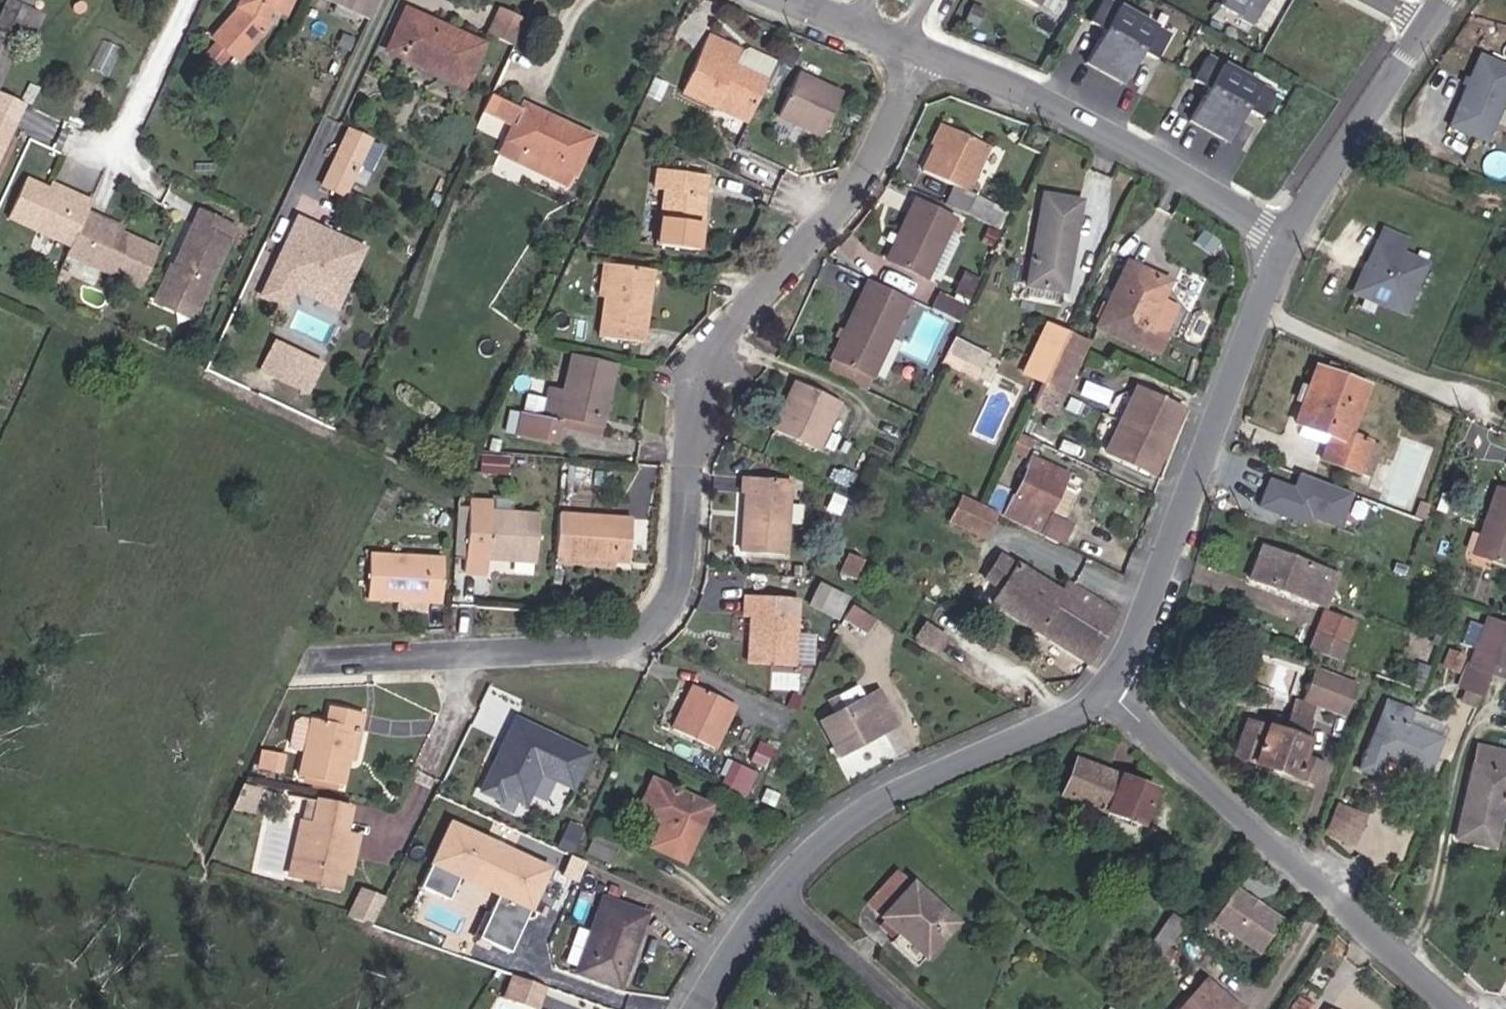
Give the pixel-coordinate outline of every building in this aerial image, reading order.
[(7,28),(19,33),(31,7),(20,1),(20,0),(0,0),(0,25),(7,28)] [(283,7),(287,0),(236,0),(238,2),(210,28),(211,31),(199,44),(216,64),(230,50),(233,53),(264,25),(259,20),(267,1),(283,7)] [(347,6),(335,0),(331,0),(327,8),(343,15),(347,6)] [(363,13),(369,0),(335,0),(347,6),(363,13)] [(1161,19),(1126,0),(1085,0),(1081,6),(1096,14),(1078,46),(1115,67),(1133,35),(1148,43),(1161,19)] [(1243,15),(1251,0),(1217,0),(1243,15)] [(491,34),(513,43),(525,17),(503,8),(491,34)] [(401,17),(440,33),(442,28),(403,11),(401,17)] [(386,51),(459,84),(477,42),(442,28),(440,33),(401,17),(386,51)] [(715,95),(748,109),(772,54),(736,41),(735,44),(704,30),(679,88),(712,102),(715,95)] [(1252,101),(1266,77),(1199,40),(1186,64),(1201,72),(1183,104),(1220,125),(1238,93),(1252,101)] [(1474,132),(1499,73),(1461,57),(1430,130),(1457,141),(1463,127),(1474,132)] [(779,113),(823,126),(837,83),(793,71),(779,113)] [(19,94),(0,85),(0,107),(11,112),(19,94)] [(745,116),(748,109),(715,95),(712,102),(745,116)] [(519,111),(501,103),(496,115),(513,123),(519,111)] [(594,136),(522,105),(519,111),(513,123),(499,153),(571,186),(594,136)] [(0,107),(0,136),(11,112),(0,107)] [(931,134),(938,135),(946,114),(936,110),(926,131),(931,134)] [(922,158),(970,177),(989,131),(946,114),(938,135),(931,134),(922,158)] [(315,200),(337,212),(366,147),(343,138),(315,200)] [(658,236),(696,239),(704,167),(654,162),(652,182),(665,183),(658,236)] [(21,171),(2,210),(65,240),(82,205),(86,196),(71,188),(68,193),(44,182),(21,171)] [(71,188),(47,177),(44,182),(68,193),(71,188)] [(1067,196),(1033,191),(1022,280),(1029,282),(1028,294),(1049,296),(1050,283),(1057,284),(1067,196)] [(892,250),(929,266),(953,208),(916,193),(892,250)] [(219,209),(193,198),(167,257),(173,259),(166,276),(196,289),(223,227),(213,222),(219,209)] [(97,212),(82,205),(65,240),(61,248),(135,284),(153,245),(115,227),(94,217),(97,212)] [(118,222),(97,212),(94,217),(115,227),(118,222)] [(1391,253),(1396,240),(1374,230),(1368,243),(1391,253)] [(306,243),(291,236),(258,312),(276,320),(284,302),(288,292),(300,297),(311,297),(333,306),(352,263),(317,248),(311,251),(309,250),(306,243)] [(1395,312),(1416,264),(1391,253),(1368,243),(1347,292),(1395,312)] [(173,259),(167,257),(160,273),(166,276),(173,259)] [(597,294),(605,294),(609,259),(601,259),(597,294)] [(599,334),(644,337),(653,263),(609,259),(605,294),(599,334)] [(1158,278),(1117,261),(1090,325),(1146,350),(1155,329),(1144,325),(1146,320),(1141,318),(1151,293),(1158,278)] [(840,351),(884,371),(920,292),(873,272),(840,351)] [(288,292),(284,302),(326,321),(333,306),(311,297),(300,297),(288,292)] [(1167,300),(1151,293),(1141,318),(1146,320),(1144,325),(1155,329),(1167,300)] [(1053,374),(1058,363),(1070,334),(1046,325),(1030,365),(1053,374)] [(1058,363),(1076,371),(1088,342),(1070,334),(1058,363)] [(326,368),(278,346),(265,376),(311,398),(326,368)] [(979,372),(984,362),(951,348),(948,359),(979,372)] [(591,414),(611,416),(616,363),(568,358),(564,391),(550,390),(549,401),(533,400),(530,424),(521,424),(519,443),(552,447),(556,427),(563,428),(564,419),(590,422),(591,414)] [(1053,374),(1041,401),(1057,408),(1067,385),(1070,386),(1076,371),(1058,363),(1053,374)] [(1361,443),(1347,438),(1363,389),(1308,367),(1287,424),(1291,425),(1323,439),(1318,453),(1315,464),(1333,473),(1341,451),(1357,458),(1361,443)] [(780,427),(824,446),(846,400),(802,379),(780,427)] [(1170,411),(1123,388),(1092,451),(1139,474),(1170,411)] [(564,419),(563,428),(609,434),(611,416),(591,414),(590,422),(564,419)] [(1285,441),(1318,453),(1323,439),(1291,425),(1285,441)] [(1505,482),(1505,450),(1503,449),(1493,477),(1505,482)] [(1333,473),(1350,480),(1357,458),(1341,451),(1333,473)] [(1057,526),(1071,499),(1055,490),(1061,477),(1027,459),(1021,470),(1028,474),(1016,498),(1008,494),(998,513),(1034,532),(1040,519),(1057,526)] [(787,548),(793,474),(746,470),(745,486),(749,486),(744,545),(787,548)] [(1295,474),(1292,483),(1265,476),(1257,508),(1340,529),(1350,488),(1295,474)] [(1495,570),(1505,538),(1505,501),(1483,492),(1468,531),(1476,535),(1466,560),(1495,570)] [(952,517),(983,533),(995,511),(962,493),(952,517)] [(488,552),(538,559),(545,514),(496,508),(496,502),(475,497),(462,568),(484,572),(488,552)] [(556,554),(632,558),(635,514),(559,510),(556,554)] [(370,590),(442,599),(447,555),(375,546),(370,590)] [(839,572),(855,578),(864,558),(847,552),(839,572)] [(1064,579),(1053,589),(993,552),(978,577),(995,589),(989,602),(1089,670),(1112,639),(1119,616),(1064,579)] [(1300,610),(1310,586),(1313,577),(1255,555),(1243,587),(1300,610)] [(488,570),(533,573),(534,562),(488,559),(488,570)] [(835,618),(844,599),(817,586),(808,605),(835,618)] [(1300,610),(1319,617),(1327,593),(1310,586),(1300,610)] [(788,666),(795,603),(745,599),(743,614),(750,615),(746,662),(788,666)] [(870,628),(879,615),(857,600),(848,614),(870,628)] [(1457,664),(1476,670),(1494,626),(1474,619),(1457,664)] [(1301,662),(1331,673),(1344,636),(1315,623),(1301,662)] [(1499,678),(1505,657),(1505,630),(1494,626),(1476,670),(1499,678)] [(1447,697),(1464,702),(1476,670),(1457,664),(1447,697)] [(1314,704),(1334,710),(1342,683),(1300,669),(1293,697),(1314,704)] [(667,726),(708,745),(728,702),(686,682),(667,726)] [(885,728),(881,721),(897,713),(883,686),(825,717),(843,750),(885,728)] [(1288,708),(1311,715),(1314,704),(1293,697),(1288,708)] [(303,769),(344,777),(363,705),(336,699),(332,714),(305,708),(297,711),(293,724),(299,732),(311,735),(303,769)] [(1317,769),(1302,763),(1307,748),(1299,744),(1311,715),(1288,708),(1286,707),(1275,739),(1242,728),(1229,763),(1311,790),(1317,769)] [(1417,778),(1428,748),(1394,733),(1400,718),(1376,709),(1359,757),(1375,763),(1417,778)] [(576,788),(593,749),(511,713),(476,793),(523,814),(541,773),(576,788)] [(288,749),(265,745),(262,761),(285,765),(288,749)] [(1351,777),(1368,782),(1375,763),(1359,757),(1351,777)] [(1069,800),(1147,828),(1157,792),(1081,765),(1069,800)] [(1430,856),(1469,866),(1494,776),(1456,767),(1430,856)] [(254,778),(241,775),(229,799),(249,803),(254,778)] [(533,796),(565,805),(571,786),(539,777),(533,796)] [(688,801),(638,778),(623,809),(647,821),(636,845),(670,861),(689,822),(681,818),(688,801)] [(302,796),(296,824),(308,826),(314,799),(302,796)] [(308,826),(296,824),(285,876),(311,881),(309,888),(338,894),(342,872),(334,870),(337,855),(351,858),(356,836),(341,833),(330,831),(331,822),(343,824),(347,805),(314,799),(308,826)] [(1353,847),(1368,814),(1337,800),(1322,834),(1353,847)] [(495,892),(478,935),(513,950),(549,861),(445,819),(418,884),(447,896),(456,876),(495,892)] [(605,854),(615,834),(582,819),(573,839),(605,854)] [(343,824),(331,822),(330,831),(341,833),(343,824)] [(351,858),(337,855),(334,870),(342,872),(348,873),(351,858)] [(913,950),(945,914),(890,865),(870,887),(886,902),(874,916),(892,932),(913,950)] [(367,919),(380,892),(356,883),(343,911),(367,919)] [(1259,952),(1283,915),(1234,883),(1210,921),(1259,952)] [(874,916),(886,902),(870,887),(857,901),(874,916)] [(568,964),(610,983),(645,910),(603,893),(568,964)] [(1151,956),(1167,930),(1176,918),(1162,911),(1137,948),(1151,956)] [(906,959),(913,950),(892,932),(885,941),(906,959)] [(516,998),(543,1007),(550,985),(523,975),(516,998)] [(1195,984),(1174,1008),(1226,1008),(1195,984)] [(1316,1003),(1298,993),(1290,1008),(1312,1008),(1316,1003)]
